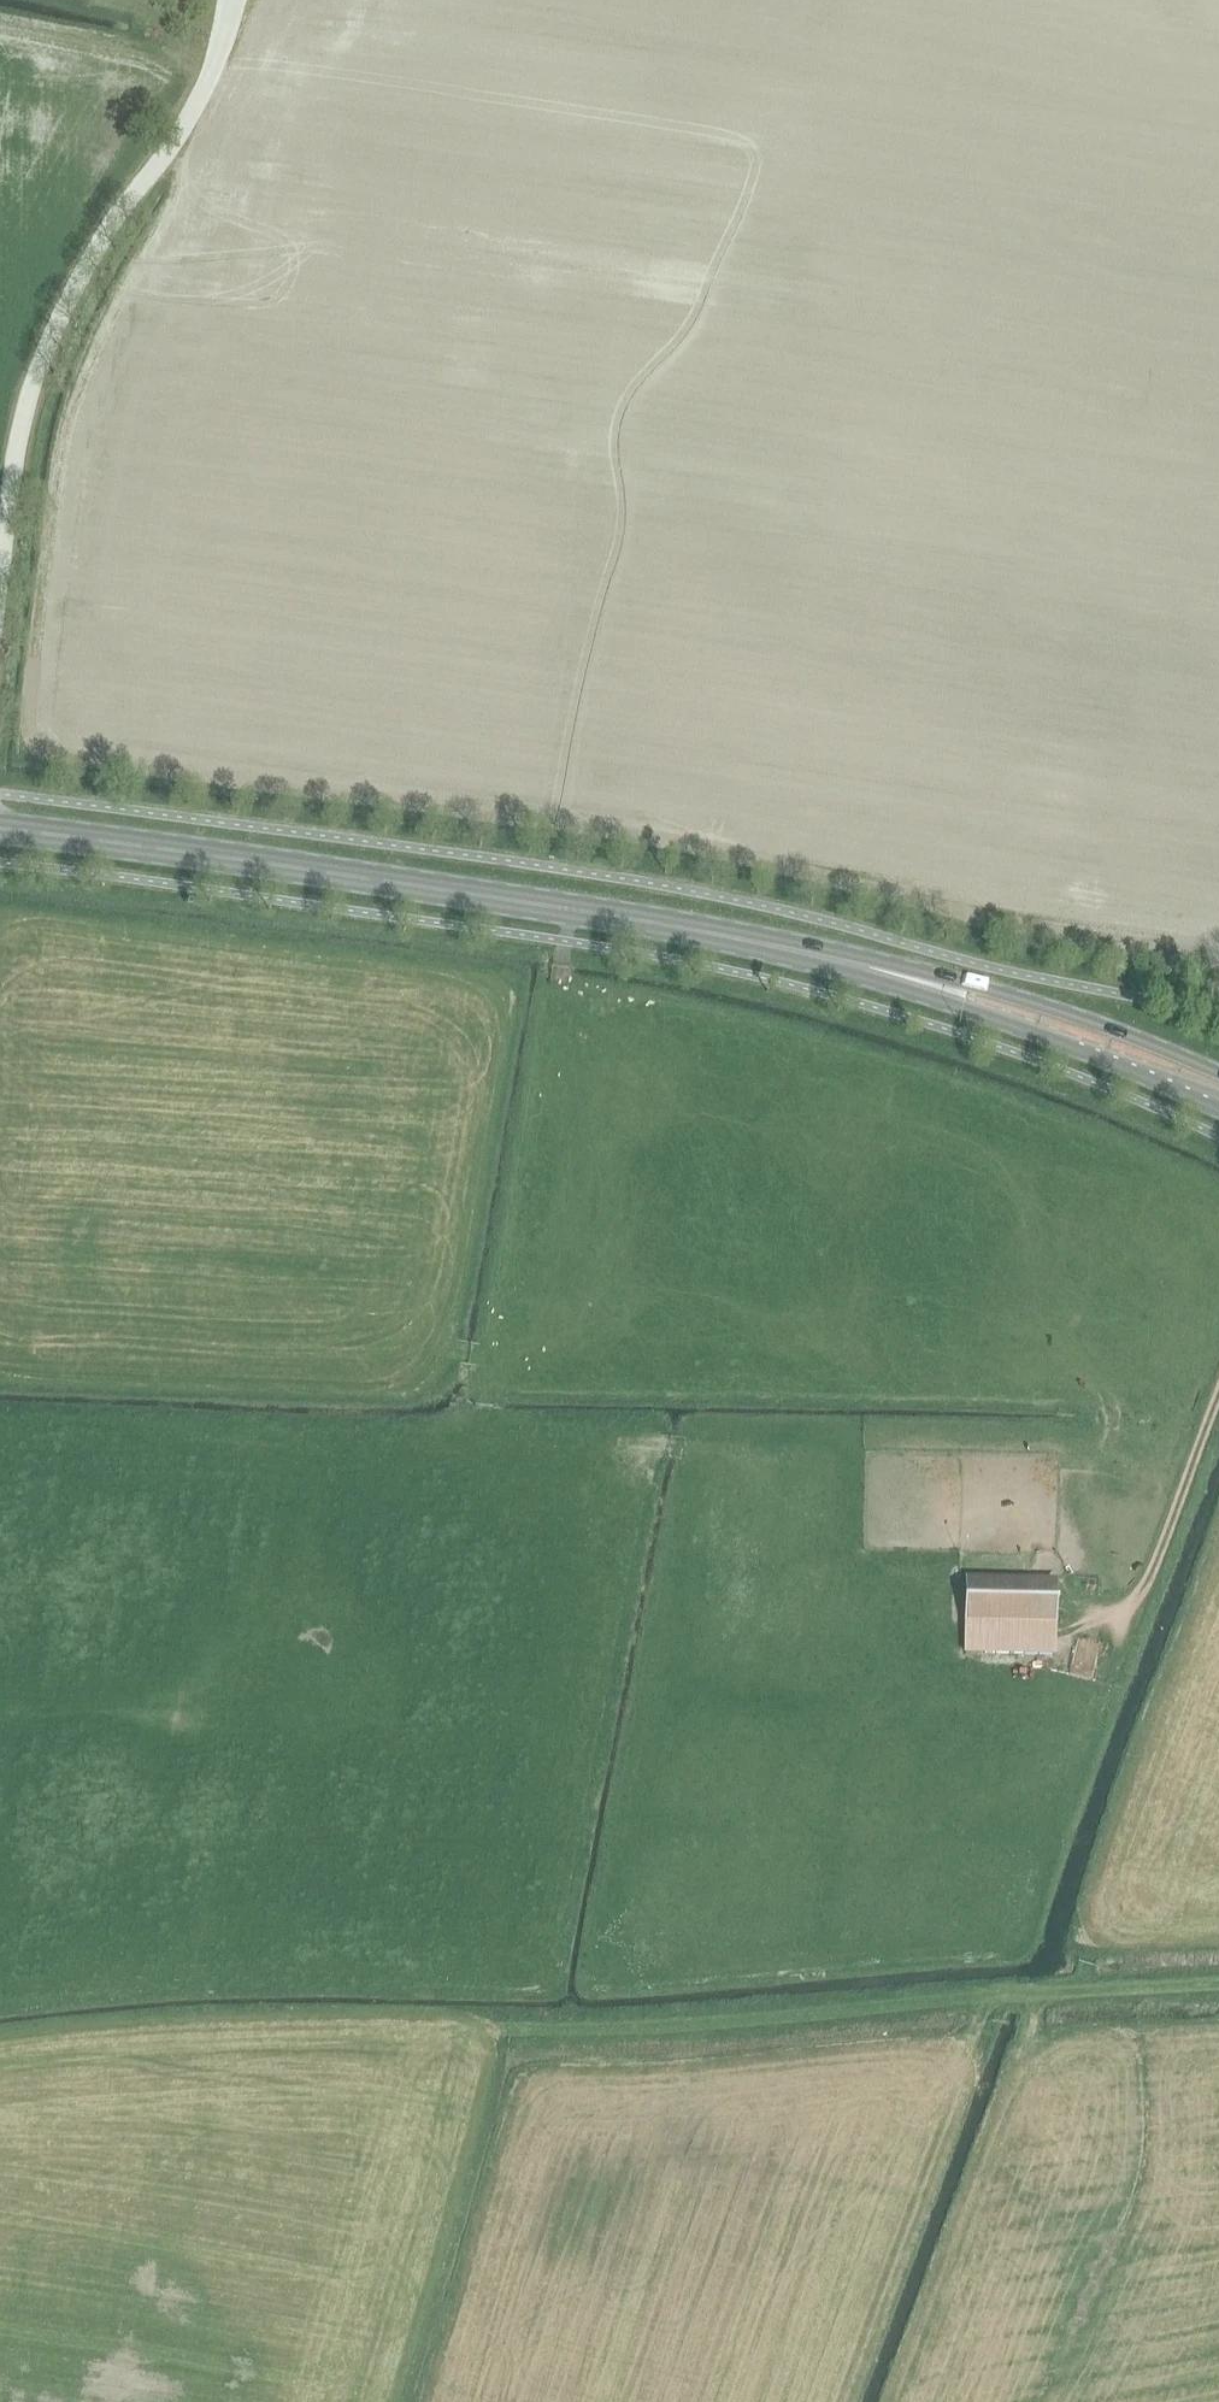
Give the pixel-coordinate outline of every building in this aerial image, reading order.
[(963,1577),(962,1655),(1054,1656),(1055,1578),(963,1577)]
